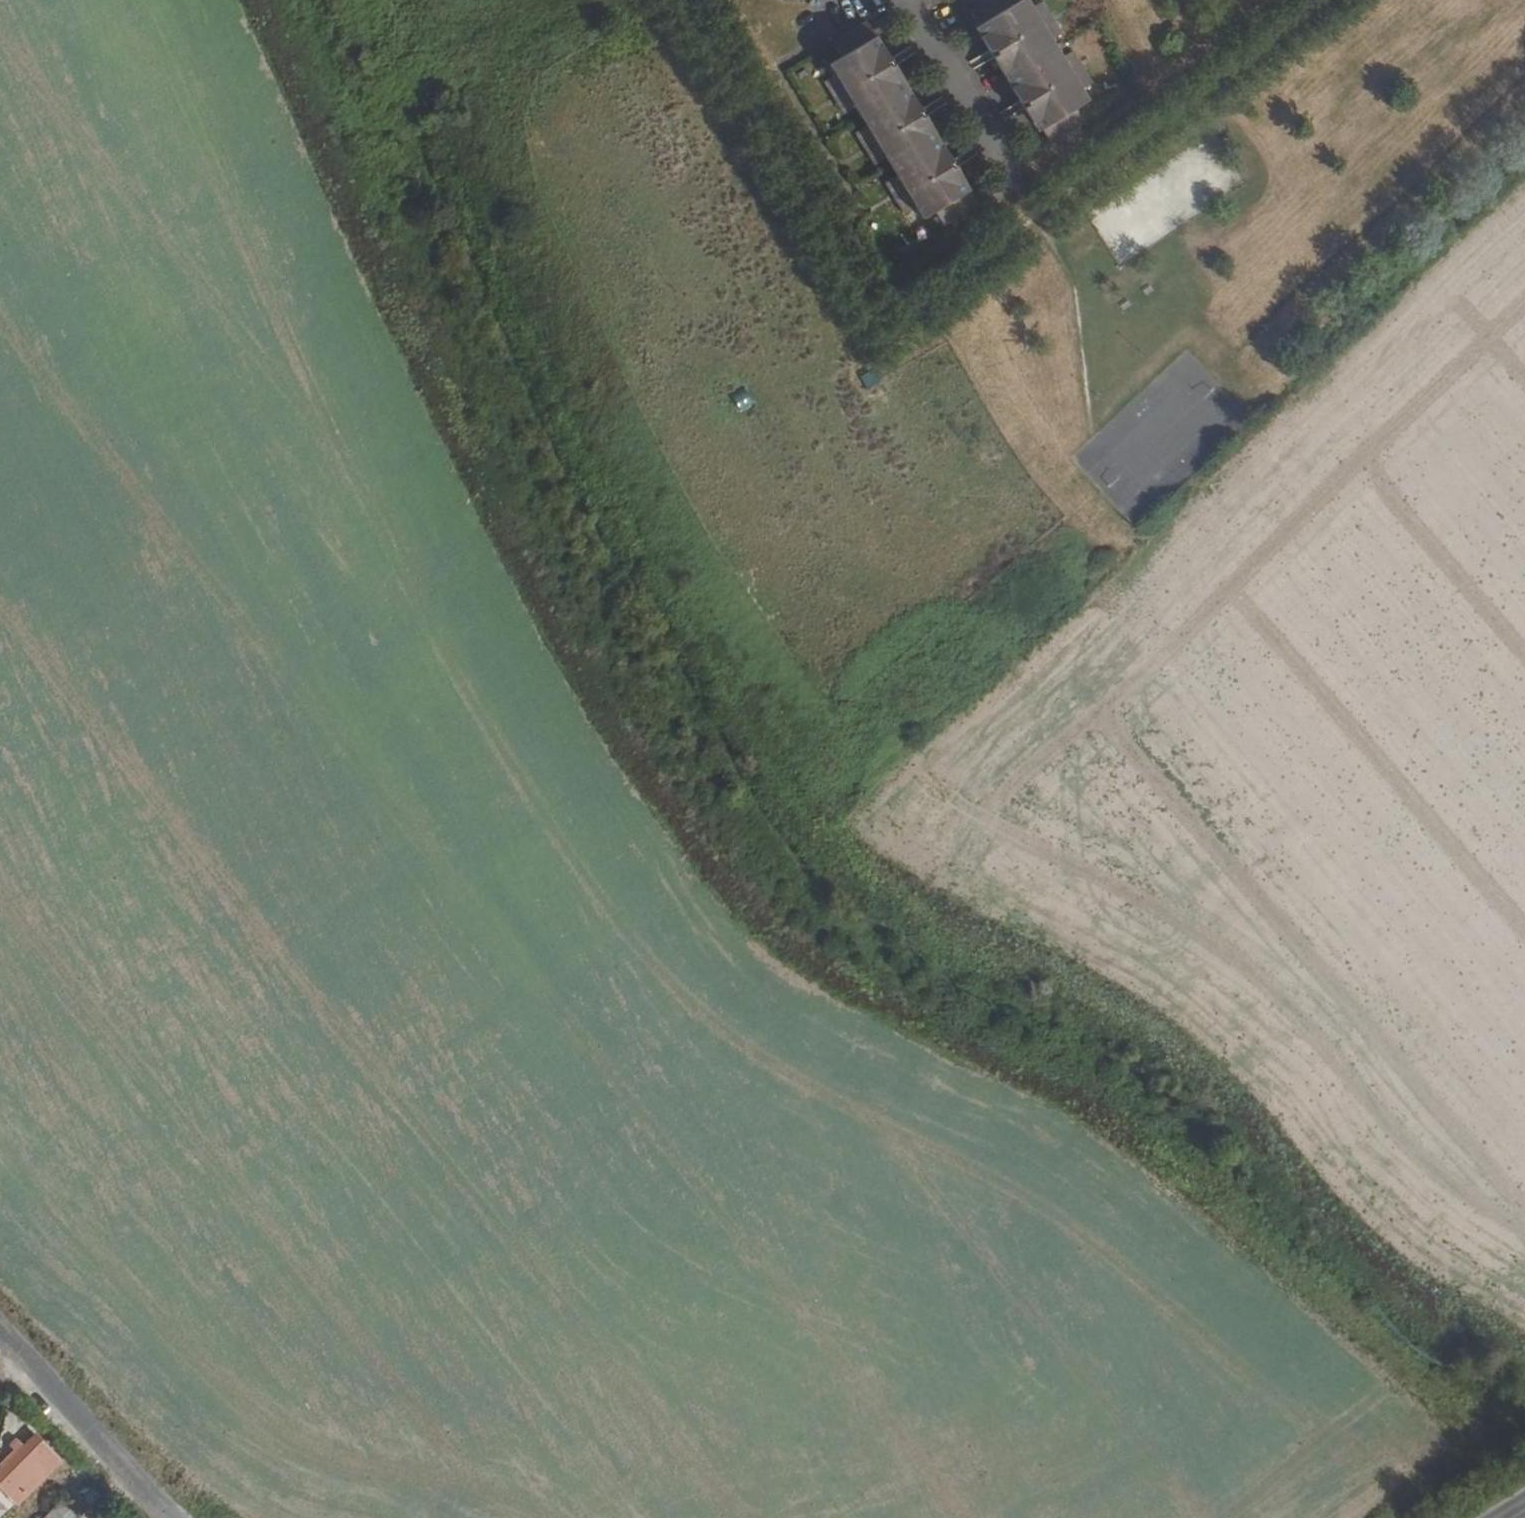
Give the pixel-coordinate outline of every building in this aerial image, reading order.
[(1047,145),(1081,125),(1072,109),(1085,102),(1078,92),(1090,85),(1073,56),(1061,64),(1048,42),(1060,35),(1040,3),(1028,10),(1022,0),(1021,0),(1010,7),(1005,0),(987,0),(966,13),(1047,145)] [(865,127),(854,134),(874,166),(885,160),(895,178),(885,184),(905,217),(915,211),(922,221),(934,215),(943,229),(977,208),(864,23),(830,44),(839,59),(827,66),(834,78),(823,84),(844,117),(854,110),(865,127)] [(16,1505),(63,1458),(39,1433),(0,1471),(0,1488),(16,1505)] [(58,1499),(41,1517),(80,1517),(58,1499)]
